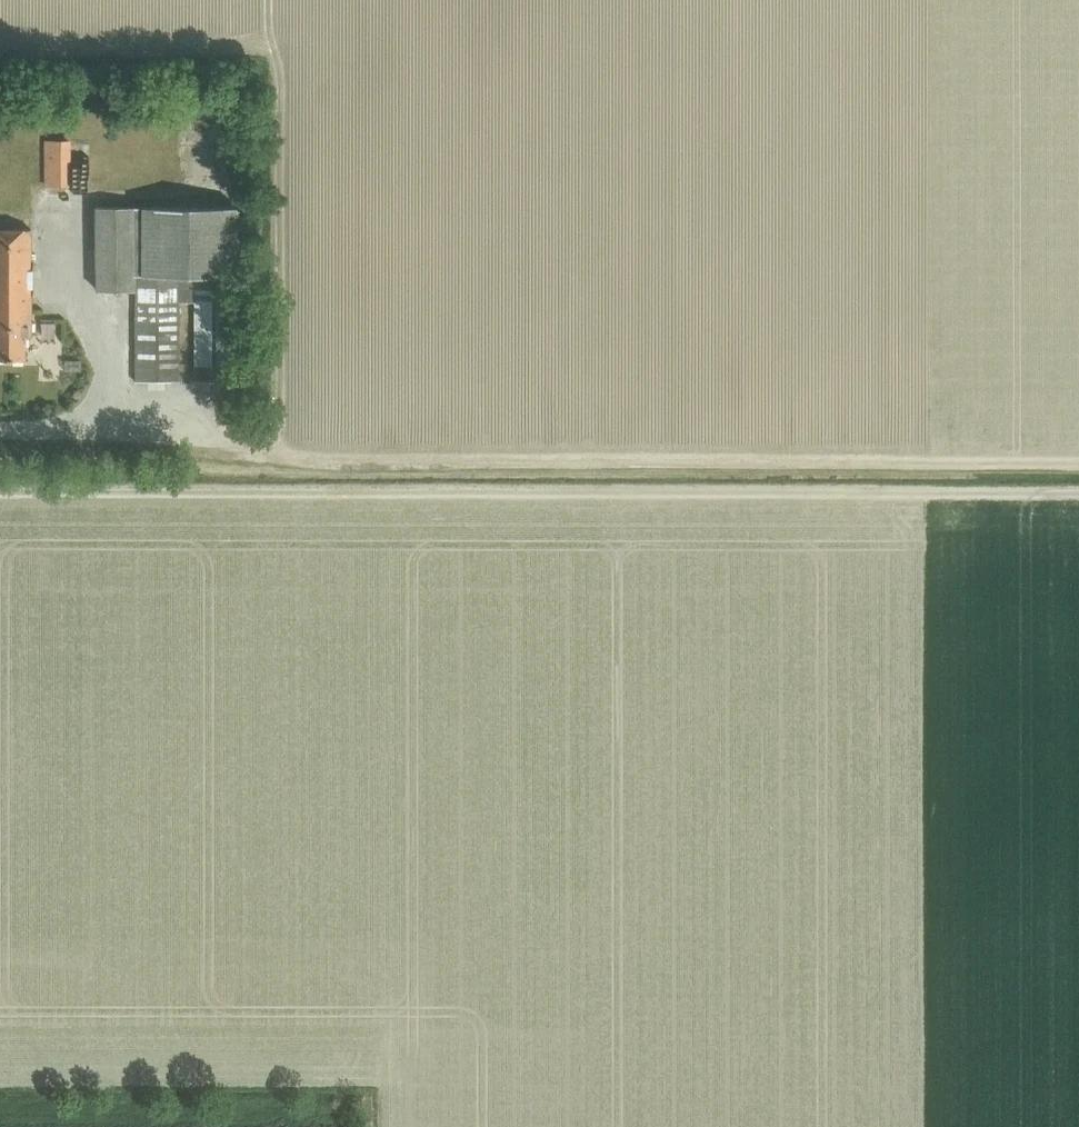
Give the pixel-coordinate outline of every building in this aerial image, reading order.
[(44,187),(70,186),(69,139),(42,140),(44,187)] [(235,206),(95,206),(95,285),(133,285),(133,377),(179,377),(179,298),(192,298),(192,377),(230,377),(230,274),(235,274),(235,206)] [(30,229),(0,229),(0,359),(24,359),(24,336),(30,336),(30,229)]
